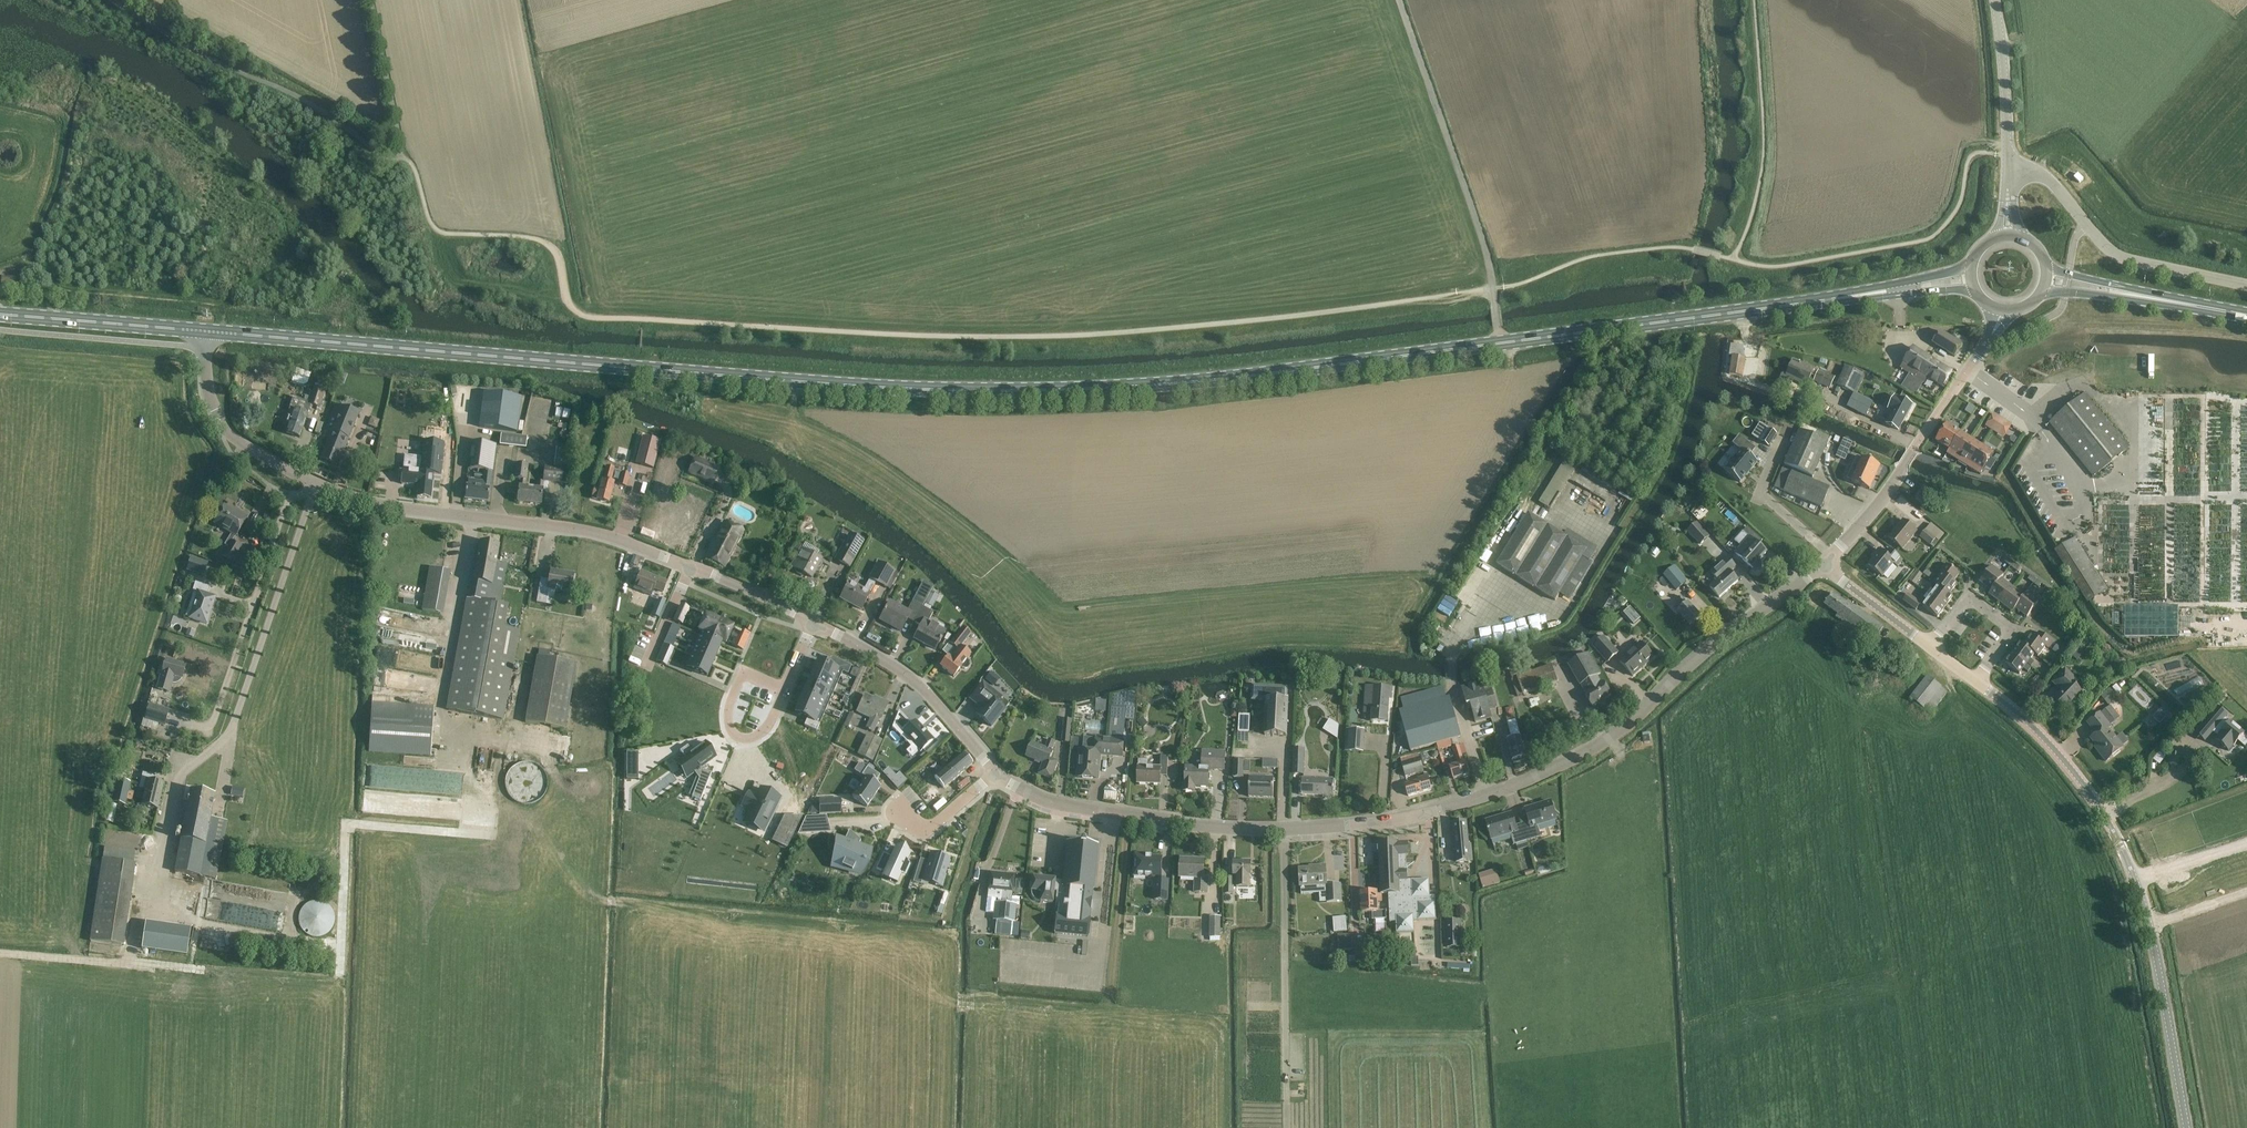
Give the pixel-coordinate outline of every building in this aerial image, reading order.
[(342,272),(338,277),(344,282),(348,277),(342,272)] [(1883,331),(1880,337),(1889,343),(1892,337),(1883,331)] [(1932,343),(1943,350),(1951,338),(1940,331),(1932,343)] [(1951,338),(1943,350),(1955,357),(1962,345),(1951,338)] [(1900,368),(1916,378),(1919,372),(1921,374),(1930,359),(1913,348),(1900,368)] [(1729,375),(1742,377),(1745,359),(1733,356),(1729,375)] [(1952,372),(1930,359),(1921,374),(1919,372),(1916,378),(1924,383),(1928,378),(1943,387),(1952,372)] [(1793,361),(1787,375),(1783,374),(1782,374),(1779,380),(1780,382),(1789,386),(1791,385),(1794,380),(1807,386),(1814,370),(1793,361)] [(1846,366),(1837,385),(1854,394),(1863,375),(1846,366)] [(296,370),(291,382),(305,388),(309,374),(296,370)] [(1835,377),(1819,370),(1814,380),(1830,387),(1835,377)] [(291,417),(286,433),(300,438),(311,405),(319,408),(325,391),(314,387),(309,403),(293,397),(287,415),(291,417)] [(483,393),(479,428),(517,433),(522,398),(483,393)] [(1822,414),(1823,413),(1826,403),(1803,393),(1799,403),(1822,414)] [(2050,422),(2057,431),(2093,476),(2129,447),(2085,393),(2050,422)] [(1893,411),(1886,424),(1898,430),(1905,418),(1906,418),(1913,405),(1900,398),(1899,399),(1895,396),(1888,409),(1893,411)] [(1851,399),(1847,407),(1867,417),(1871,410),(1851,399)] [(332,431),(321,459),(337,466),(359,413),(337,404),(327,429),(332,431)] [(1981,410),(1978,415),(1983,418),(1987,413),(1981,410)] [(1999,417),(1994,414),(1986,426),(1992,430),(1999,417)] [(371,417),(368,425),(376,429),(380,420),(371,417)] [(1997,433),(2005,421),(1999,417),(1992,430),(1997,433)] [(1947,423),(1936,441),(1949,449),(1947,452),(1976,471),(1981,474),(1985,467),(1991,458),(1994,453),(1989,450),(1947,423)] [(1753,436),(1769,446),(1777,434),(1760,424),(1753,436)] [(405,456),(402,484),(418,485),(417,497),(431,499),(433,473),(441,474),(443,443),(440,442),(441,429),(426,428),(425,441),(421,441),(419,457),(405,456)] [(1828,443),(1818,438),(1798,430),(1783,464),(1813,477),(1828,443)] [(527,437),(501,434),(499,445),(526,448),(527,437)] [(1749,455),(1755,449),(1740,436),(1734,443),(1742,451),(1726,470),(1740,482),(1757,462),(1749,455)] [(643,437),(636,464),(653,468),(660,442),(643,437)] [(492,470),(497,443),(476,440),(472,467),(492,470)] [(537,488),(531,487),(529,503),(541,505),(544,483),(562,485),(564,471),(567,471),(570,451),(555,449),(553,467),(544,466),(542,482),(538,482),(537,488)] [(1857,468),(1851,481),(1870,490),(1880,466),(1862,458),(1857,456),(1852,466),(1857,468)] [(695,457),(689,471),(688,473),(713,484),(720,468),(695,457)] [(517,502),(529,503),(531,487),(526,487),(528,465),(516,463),(514,479),(520,480),(520,486),(519,486),(517,502)] [(609,504),(612,493),(615,482),(610,481),(614,467),(606,464),(603,477),(600,488),(595,486),(592,499),(609,504)] [(1539,502),(1552,510),(1575,471),(1563,464),(1539,502)] [(219,468),(214,475),(227,483),(231,475),(219,468)] [(1783,468),(1775,487),(1784,491),(1821,507),(1830,488),(1783,468)] [(1588,471),(1570,501),(1578,505),(1589,487),(1594,490),(1601,478),(1588,471)] [(622,472),(619,483),(618,485),(627,487),(630,474),(622,472)] [(467,481),(466,488),(465,499),(488,502),(491,476),(483,475),(482,483),(467,481)] [(1922,503),(1931,491),(1924,486),(1915,498),(1922,503)] [(1619,498),(1614,505),(1625,512),(1630,505),(1619,498)] [(224,545),(228,548),(223,557),(232,562),(242,547),(233,542),(236,536),(247,518),(239,513),(238,515),(224,507),(214,523),(231,533),(224,545)] [(1705,515),(1699,510),(1694,514),(1700,520),(1705,515)] [(1693,529),(1701,522),(1696,517),(1695,517),(1691,512),(1684,518),(1693,529)] [(1588,549),(1529,513),(1497,566),(1556,602),(1588,549)] [(1889,537),(1897,545),(1902,549),(1917,531),(1912,527),(1903,520),(1889,537)] [(723,523),(711,547),(706,557),(725,566),(730,557),(743,531),(723,523)] [(1931,524),(1925,531),(1924,530),(1919,537),(1930,546),(1930,545),(1933,548),(1944,534),(1931,524)] [(1735,553),(1744,561),(1752,569),(1753,568),(1756,569),(1758,570),(1760,569),(1761,567),(1762,565),(1761,563),(1759,561),(1766,553),(1758,546),(1763,540),(1748,527),(1739,536),(1745,542),(1735,553)] [(2074,534),(2053,547),(2086,599),(2106,587),(2074,534)] [(863,542),(851,535),(836,561),(849,568),(863,542)] [(496,562),(499,545),(480,542),(478,553),(470,598),(500,604),(505,575),(507,564),(496,562)] [(801,549),(797,557),(791,567),(795,569),(795,570),(796,572),(801,575),(804,574),(812,578),(822,560),(801,549)] [(1889,549),(1885,555),(1879,549),(1875,554),(1877,555),(1869,565),(1883,577),(1894,563),(1898,566),(1902,560),(1889,549)] [(208,562),(191,556),(186,570),(204,576),(208,562)] [(1710,588),(1712,590),(1720,598),(1738,581),(1730,572),(1736,567),(1727,557),(1711,572),(1715,577),(1718,581),(1716,582),(1710,588)] [(2008,558),(2007,559),(2005,562),(2010,566),(2013,562),(2008,558)] [(850,582),(846,589),(841,598),(861,609),(870,594),(876,582),(886,587),(890,590),(899,573),(895,570),(879,562),(870,577),(871,578),(864,589),(850,582)] [(2013,562),(2010,566),(2016,570),(2019,566),(2013,562)] [(1935,583),(1938,586),(1949,594),(1957,584),(1953,581),(1959,573),(1946,564),(1940,572),(1942,573),(1935,583)] [(423,612),(440,615),(448,571),(430,567),(423,612)] [(1674,567),(1664,575),(1677,590),(1686,582),(1674,567)] [(1980,581),(1991,590),(2000,579),(2003,576),(1991,567),(1980,581)] [(1926,570),(1923,574),(1929,578),(1932,574),(1926,570)] [(541,579),(539,590),(537,602),(545,603),(547,592),(548,588),(570,592),(573,575),(551,571),(549,580),(541,579)] [(641,571),(634,589),(651,596),(654,589),(663,592),(667,582),(657,578),(657,579),(650,576),(651,575),(641,571)] [(1910,581),(1915,585),(1923,575),(1917,571),(1910,581)] [(2031,575),(2030,576),(2028,579),(2034,584),(2037,580),(2031,575)] [(1989,594),(2001,603),(2012,588),(2000,579),(1991,590),(1989,594)] [(189,618),(196,621),(207,624),(216,597),(208,595),(210,587),(195,582),(193,590),(198,592),(189,618)] [(1953,596),(1949,594),(1938,586),(1934,591),(1931,588),(1927,594),(1945,607),(1953,596)] [(2013,612),(2015,608),(2024,597),(2023,596),(2012,588),(2001,603),(2013,612)] [(931,592),(925,603),(933,607),(939,596),(931,592)] [(1895,648),(1878,635),(1883,627),(1857,608),(1856,610),(1833,593),(1824,604),(1838,614),(1836,617),(1872,643),(1871,644),(1888,657),(1895,648)] [(2027,617),(2038,602),(2026,593),(2023,596),(2024,597),(2015,608),(2027,617)] [(1908,594),(1903,600),(1916,610),(1921,604),(1908,594)] [(1924,598),(1927,600),(1923,606),(1937,617),(1945,607),(1927,594),(1924,598)] [(1678,612),(1682,617),(1690,625),(1700,615),(1688,602),(1687,603),(1681,596),(1677,600),(1684,606),(1678,612)] [(658,598),(652,615),(659,618),(666,602),(666,601),(658,598)] [(468,599),(448,710),(502,720),(509,677),(518,631),(502,628),(506,606),(500,605),(470,599),(468,599)] [(890,601),(885,610),(883,613),(884,613),(880,620),(881,620),(882,618),(891,623),(890,625),(901,631),(907,619),(914,623),(923,607),(912,600),(907,610),(890,601)] [(934,613),(923,607),(914,623),(921,626),(914,639),(925,645),(927,642),(936,647),(934,650),(935,650),(938,643),(939,644),(946,631),(944,631),(944,627),(938,623),(935,626),(929,622),(934,613)] [(434,633),(436,618),(389,611),(387,626),(395,627),(396,621),(398,621),(398,618),(420,622),(418,631),(434,633)] [(705,615),(698,630),(702,632),(701,636),(711,640),(719,621),(705,615)] [(637,617),(634,623),(640,625),(643,619),(637,617)] [(719,621),(711,640),(720,645),(722,641),(726,642),(733,627),(719,621)] [(673,623),(668,634),(676,637),(681,627),(673,623)] [(948,657),(947,658),(940,666),(953,677),(960,668),(963,669),(965,670),(967,670),(970,666),(970,663),(969,661),(967,660),(971,655),(961,647),(971,635),(963,628),(950,644),(958,650),(951,659),(948,657)] [(185,629),(183,636),(191,639),(194,632),(185,629)] [(742,630),(735,647),(743,650),(750,633),(742,630)] [(2035,654),(2034,654),(2038,657),(2046,646),(2049,648),(2053,642),(2039,632),(2035,638),(2032,635),(2024,645),(2035,654)] [(171,635),(169,642),(184,647),(186,639),(171,635)] [(701,636),(696,646),(716,655),(720,645),(711,640),(701,636)] [(1603,637),(1593,646),(1608,662),(1618,653),(1603,637)] [(2027,664),(2034,654),(2035,654),(2024,645),(2020,642),(2013,653),(2027,664)] [(1641,643),(1620,662),(1633,676),(1654,657),(1641,643)] [(664,644),(656,661),(667,666),(675,648),(664,644)] [(696,646),(692,656),(712,665),(716,655),(696,646)] [(1601,673),(1595,664),(1589,653),(1568,665),(1580,685),(1582,684),(1586,692),(1585,693),(1592,707),(1611,696),(1603,682),(1601,684),(1596,676),(1601,673)] [(2032,668),(2027,664),(2013,653),(2005,663),(2019,674),(2023,669),(2028,673),(2032,668)] [(565,731),(577,664),(536,656),(524,723),(565,731)] [(692,656),(687,668),(707,676),(712,665),(692,656)] [(819,661),(815,669),(838,680),(842,671),(848,674),(851,666),(832,657),(828,665),(819,661)] [(158,689),(169,692),(172,684),(173,684),(175,684),(176,684),(177,683),(179,683),(180,682),(181,681),(182,679),(182,678),(186,666),(166,660),(164,668),(161,667),(160,671),(162,672),(158,689)] [(1557,682),(1551,665),(1517,677),(1512,680),(1518,697),(1557,682)] [(815,669),(811,680),(834,690),(838,680),(815,669)] [(2064,710),(2072,702),(2081,692),(2075,686),(2079,682),(2065,669),(2055,680),(2060,685),(2059,686),(2059,688),(2062,691),(2053,699),(2064,710)] [(2043,677),(2048,680),(2052,675),(2047,671),(2044,676),(2043,677)] [(991,672),(985,680),(994,686),(1000,678),(991,672)] [(1479,675),(1481,683),(1462,688),(1467,703),(1470,702),(1475,720),(1491,715),(1489,709),(1497,707),(1489,681),(1493,680),(1490,672),(1479,675)] [(2044,676),(2040,674),(2036,679),(2044,685),(2048,680),(2043,677),(2044,676)] [(1927,676),(1920,685),(1910,698),(1930,714),(1947,692),(1927,676)] [(811,680),(806,690),(829,700),(834,690),(811,680)] [(2140,684),(2132,690),(2144,706),(2152,700),(2140,684)] [(997,705),(1001,699),(982,685),(970,701),(978,707),(980,705),(983,707),(976,716),(991,728),(1005,711),(997,705)] [(1364,713),(1372,713),(1372,721),(1388,722),(1389,698),(1392,698),(1393,687),(1366,685),(1365,700),(1364,713)] [(1266,700),(1265,735),(1287,736),(1289,699),(1287,699),(1287,687),(1253,686),(1252,700),(1266,700)] [(1400,709),(1400,710),(1411,751),(1460,737),(1449,696),(1446,697),(1443,686),(1401,698),(1404,708),(1400,709)] [(2110,704),(2117,698),(2110,689),(2102,695),(2110,704)] [(806,690),(802,700),(825,710),(829,700),(806,690)] [(1121,737),(1122,732),(1124,709),(1127,709),(1135,710),(1135,702),(1136,691),(1113,696),(1112,707),(1110,728),(1109,736),(1121,737)] [(842,695),(839,702),(844,704),(847,697),(842,695)] [(860,705),(859,709),(857,713),(871,719),(867,728),(874,731),(880,718),(881,719),(883,714),(888,704),(877,699),(876,701),(865,695),(860,705)] [(802,700),(796,713),(819,724),(825,710),(802,700)] [(372,702),(369,751),(431,755),(434,706),(372,702)] [(146,719),(165,725),(169,711),(150,705),(146,719)] [(2112,723),(2120,717),(2110,705),(2102,712),(2112,723)] [(2163,707),(2156,714),(2165,724),(2173,716),(2163,707)] [(1361,710),(1349,709),(1348,721),(1361,722),(1361,710)] [(2101,712),(2096,715),(2088,722),(2097,734),(2091,739),(2101,751),(2099,753),(2106,761),(2123,748),(2108,729),(2112,726),(2101,712)] [(900,714),(893,729),(917,751),(929,737),(910,719),(907,723),(900,714)] [(1239,714),(1238,732),(1243,732),(1250,733),(1250,715),(1243,714),(1239,714)] [(1512,761),(1526,757),(1514,714),(1505,716),(1512,739),(1506,740),(1512,761)] [(2204,737),(2212,744),(2218,737),(2220,739),(2218,742),(2228,751),(2237,741),(2244,747),(2246,744),(2246,738),(2243,734),(2244,733),(2234,726),(2232,723),(2230,722),(2231,721),(2224,714),(2217,722),(2204,737)] [(1143,728),(1148,724),(1142,717),(1137,721),(1143,728)] [(1072,719),(1064,718),(1062,741),(1070,742),(1072,719)] [(1324,728),(1330,732),(1336,723),(1330,719),(1324,728)] [(1348,731),(1346,751),(1361,752),(1362,731),(1348,731)] [(1649,733),(1642,734),(1644,743),(1651,742),(1649,733)] [(867,734),(857,755),(872,762),(882,741),(867,734)] [(1080,750),(1079,766),(1078,777),(1098,779),(1099,768),(1098,768),(1099,762),(1100,762),(1100,755),(1122,757),(1124,741),(1097,738),(1095,752),(1080,750)] [(1032,742),(1031,746),(1027,757),(1043,763),(1039,774),(1052,779),(1058,763),(1050,759),(1053,751),(1052,751),(1055,743),(1049,740),(1046,748),(1032,742)] [(1440,750),(1453,746),(1451,740),(1438,744),(1440,750)] [(684,757),(676,763),(687,778),(694,773),(696,776),(699,779),(692,797),(700,801),(711,773),(702,770),(701,768),(703,766),(703,765),(706,763),(707,764),(716,757),(714,754),(716,753),(709,744),(707,745),(705,742),(692,752),(687,746),(680,751),(684,757)] [(1453,748),(1459,764),(1450,767),(1454,779),(1470,774),(1466,762),(1464,763),(1461,755),(1466,753),(1464,745),(1453,748)] [(1292,774),(1304,775),(1305,749),(1293,748),(1292,774)] [(640,778),(640,752),(628,751),(628,778),(640,778)] [(1186,767),(1186,773),(1185,784),(1184,784),(1184,791),(1195,791),(1195,785),(1199,785),(1199,786),(1208,786),(1209,767),(1214,767),(1214,769),(1224,769),(1225,758),(1225,753),(1203,751),(1202,768),(1186,767)] [(944,788),(964,771),(972,764),(963,753),(955,760),(935,777),(944,788)] [(2171,753),(2169,764),(2177,766),(2179,755),(2171,753)] [(1138,766),(1138,772),(1138,783),(1160,784),(1161,773),(1167,773),(1168,758),(1161,758),(1160,767),(1138,766)] [(1406,776),(1423,771),(1419,758),(1402,763),(1406,776)] [(1263,759),(1263,768),(1278,769),(1278,760),(1263,759)] [(1243,778),(1243,761),(1234,761),(1234,777),(1243,778)] [(892,765),(886,771),(901,786),(910,778),(903,770),(899,773),(892,765)] [(866,778),(853,797),(866,806),(879,787),(874,783),(879,776),(867,768),(862,775),(866,778)] [(143,773),(142,779),(140,788),(145,790),(142,805),(158,809),(163,784),(155,782),(157,776),(143,773)] [(1431,789),(1428,778),(1427,775),(1418,778),(1418,781),(1405,785),(1408,796),(1431,789)] [(1274,778),(1265,778),(1250,777),(1249,797),(1273,797),(1274,778)] [(1302,795),(1325,796),(1325,798),(1331,798),(1332,796),(1333,790),(1334,790),(1334,788),(1333,788),(1333,779),(1303,778),(1302,795)] [(125,806),(130,783),(113,779),(107,802),(110,803),(118,804),(125,806)] [(232,787),(231,795),(243,798),(244,789),(232,787)] [(215,879),(224,832),(226,821),(210,818),(215,795),(190,790),(174,871),(215,879)] [(820,805),(813,805),(814,814),(841,813),(841,804),(827,804),(826,798),(819,798),(820,805)] [(935,802),(930,806),(936,813),(941,808),(935,802)] [(1530,825),(1522,827),(1527,841),(1541,837),(1538,826),(1557,820),(1551,802),(1542,804),(1542,806),(1537,808),(1537,806),(1525,809),(1530,825)] [(109,803),(105,821),(113,823),(117,805),(109,803)] [(747,807),(743,818),(755,823),(751,834),(765,840),(777,813),(762,806),(760,809),(757,808),(755,811),(747,807)] [(1514,845),(1527,841),(1522,827),(1516,829),(1512,813),(1500,817),(1501,819),(1496,820),(1495,818),(1486,821),(1493,845),(1512,839),(1514,845)] [(806,817),(799,834),(813,834),(813,818),(806,817)] [(784,819),(772,844),(786,852),(803,819),(784,819)] [(1471,861),(1471,856),(1469,845),(1468,845),(1466,821),(1453,823),(1454,834),(1452,834),(1453,840),(1455,840),(1457,862),(1471,861)] [(835,836),(830,868),(861,878),(873,848),(859,844),(861,841),(849,831),(845,839),(835,836)] [(1055,881),(1053,891),(1056,891),(1055,903),(1058,903),(1056,915),(1055,934),(1077,936),(1082,936),(1088,937),(1090,918),(1091,907),(1096,846),(1087,845),(1068,843),(1067,843),(1063,882),(1055,881)] [(1408,855),(1408,854),(1408,843),(1397,843),(1379,844),(1381,894),(1389,893),(1390,922),(1396,922),(1397,933),(1414,932),(1414,920),(1436,919),(1435,896),(1430,896),(1429,879),(1407,880),(1406,855),(1408,855)] [(883,853),(876,869),(883,872),(882,875),(897,883),(901,874),(906,873),(910,865),(907,860),(910,854),(895,846),(890,857),(883,853)] [(918,864),(913,882),(921,885),(922,879),(942,884),(950,859),(930,852),(926,866),(918,864)] [(1136,855),(1135,871),(1145,872),(1145,877),(1156,877),(1155,900),(1168,900),(1169,880),(1161,880),(1162,858),(1153,858),(1147,857),(1147,855),(1136,855)] [(89,942),(123,945),(136,864),(102,859),(89,942)] [(1181,859),(1180,870),(1180,877),(1195,878),(1195,892),(1208,893),(1209,875),(1203,875),(1204,860),(1196,860),(1196,862),(1191,861),(1191,860),(1181,859)] [(1251,862),(1234,862),(1234,873),(1234,875),(1236,875),(1236,888),(1250,888),(1250,885),(1250,875),(1251,875),(1251,862)] [(1548,869),(1547,864),(1536,867),(1537,872),(1548,869)] [(1314,868),(1299,868),(1300,886),(1301,886),(1301,894),(1319,893),(1320,903),(1327,902),(1327,903),(1342,902),(1341,885),(1340,886),(1335,886),(1327,886),(1326,881),(1325,865),(1314,866),(1314,868)] [(1496,869),(1478,874),(1483,889),(1500,884),(1496,869)] [(988,889),(987,897),(990,897),(998,898),(1000,898),(999,903),(997,903),(994,902),(992,920),(996,921),(1012,923),(1014,923),(1015,917),(1016,905),(1011,904),(1011,899),(1011,897),(1013,887),(1014,876),(990,873),(989,884),(988,889)] [(1029,890),(1029,892),(1031,892),(1031,894),(1032,896),(1033,899),(1036,901),(1039,902),(1039,903),(1052,904),(1053,894),(1053,891),(1055,881),(1055,880),(1032,878),(1032,883),(1030,883),(1029,890)] [(1234,878),(1225,878),(1225,893),(1234,893),(1234,878)] [(1360,892),(1360,899),(1361,913),(1370,913),(1370,920),(1386,919),(1386,911),(1377,911),(1377,893),(1367,893),(1367,892),(1360,892)] [(165,925),(169,905),(170,900),(152,896),(151,901),(146,900),(145,908),(149,909),(147,922),(165,925)] [(333,925),(334,914),(325,903),(313,901),(303,907),(298,920),(302,931),(313,937),(326,935),(333,925)] [(1346,916),(1333,918),(1334,933),(1347,932),(1346,916)] [(1221,937),(1221,917),(1210,917),(1210,937),(1221,937)] [(1462,948),(1462,921),(1444,921),(1445,948),(1448,948),(1462,948)] [(146,922),(142,949),(187,956),(191,929),(165,925),(147,922),(146,922)] [(1021,930),(1020,939),(1029,940),(1030,931),(1021,930)] [(1332,942),(1332,951),(1339,951),(1341,950),(1344,950),(1345,955),(1344,950),(1353,950),(1352,935),(1339,935),(1339,941),(1332,942)] [(1365,952),(1362,952),(1362,965),(1370,965),(1370,952),(1365,952)] [(1450,967),(1471,969),(1472,962),(1451,960),(1450,967)]
